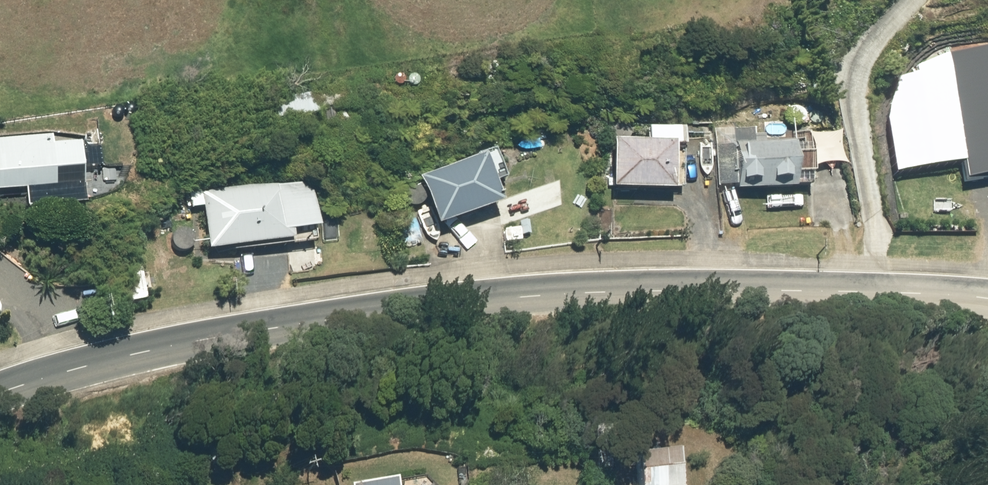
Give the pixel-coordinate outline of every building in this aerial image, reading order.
[(918,65),(920,70),(900,76),(889,115),(899,167),(967,160),(969,175),(987,172),(987,43),(950,51),(918,65)] [(337,94),(314,96),(315,113),(339,110),(337,94)] [(609,147),(608,197),(671,199),(672,152),(681,153),(681,131),(646,130),(646,147),(609,147)] [(0,142),(0,194),(82,188),(78,144),(51,147),(50,138),(0,142)] [(753,139),(753,148),(715,149),(715,191),(733,191),(733,193),(789,194),(789,191),(809,192),(808,154),(790,154),(790,148),(764,148),(764,139),(753,139)] [(490,189),(505,183),(496,156),(415,183),(433,234),(498,213),(490,189)] [(290,186),(198,195),(204,257),(296,248),(290,186)] [(636,484),(677,484),(674,459),(633,463),(636,484)]
